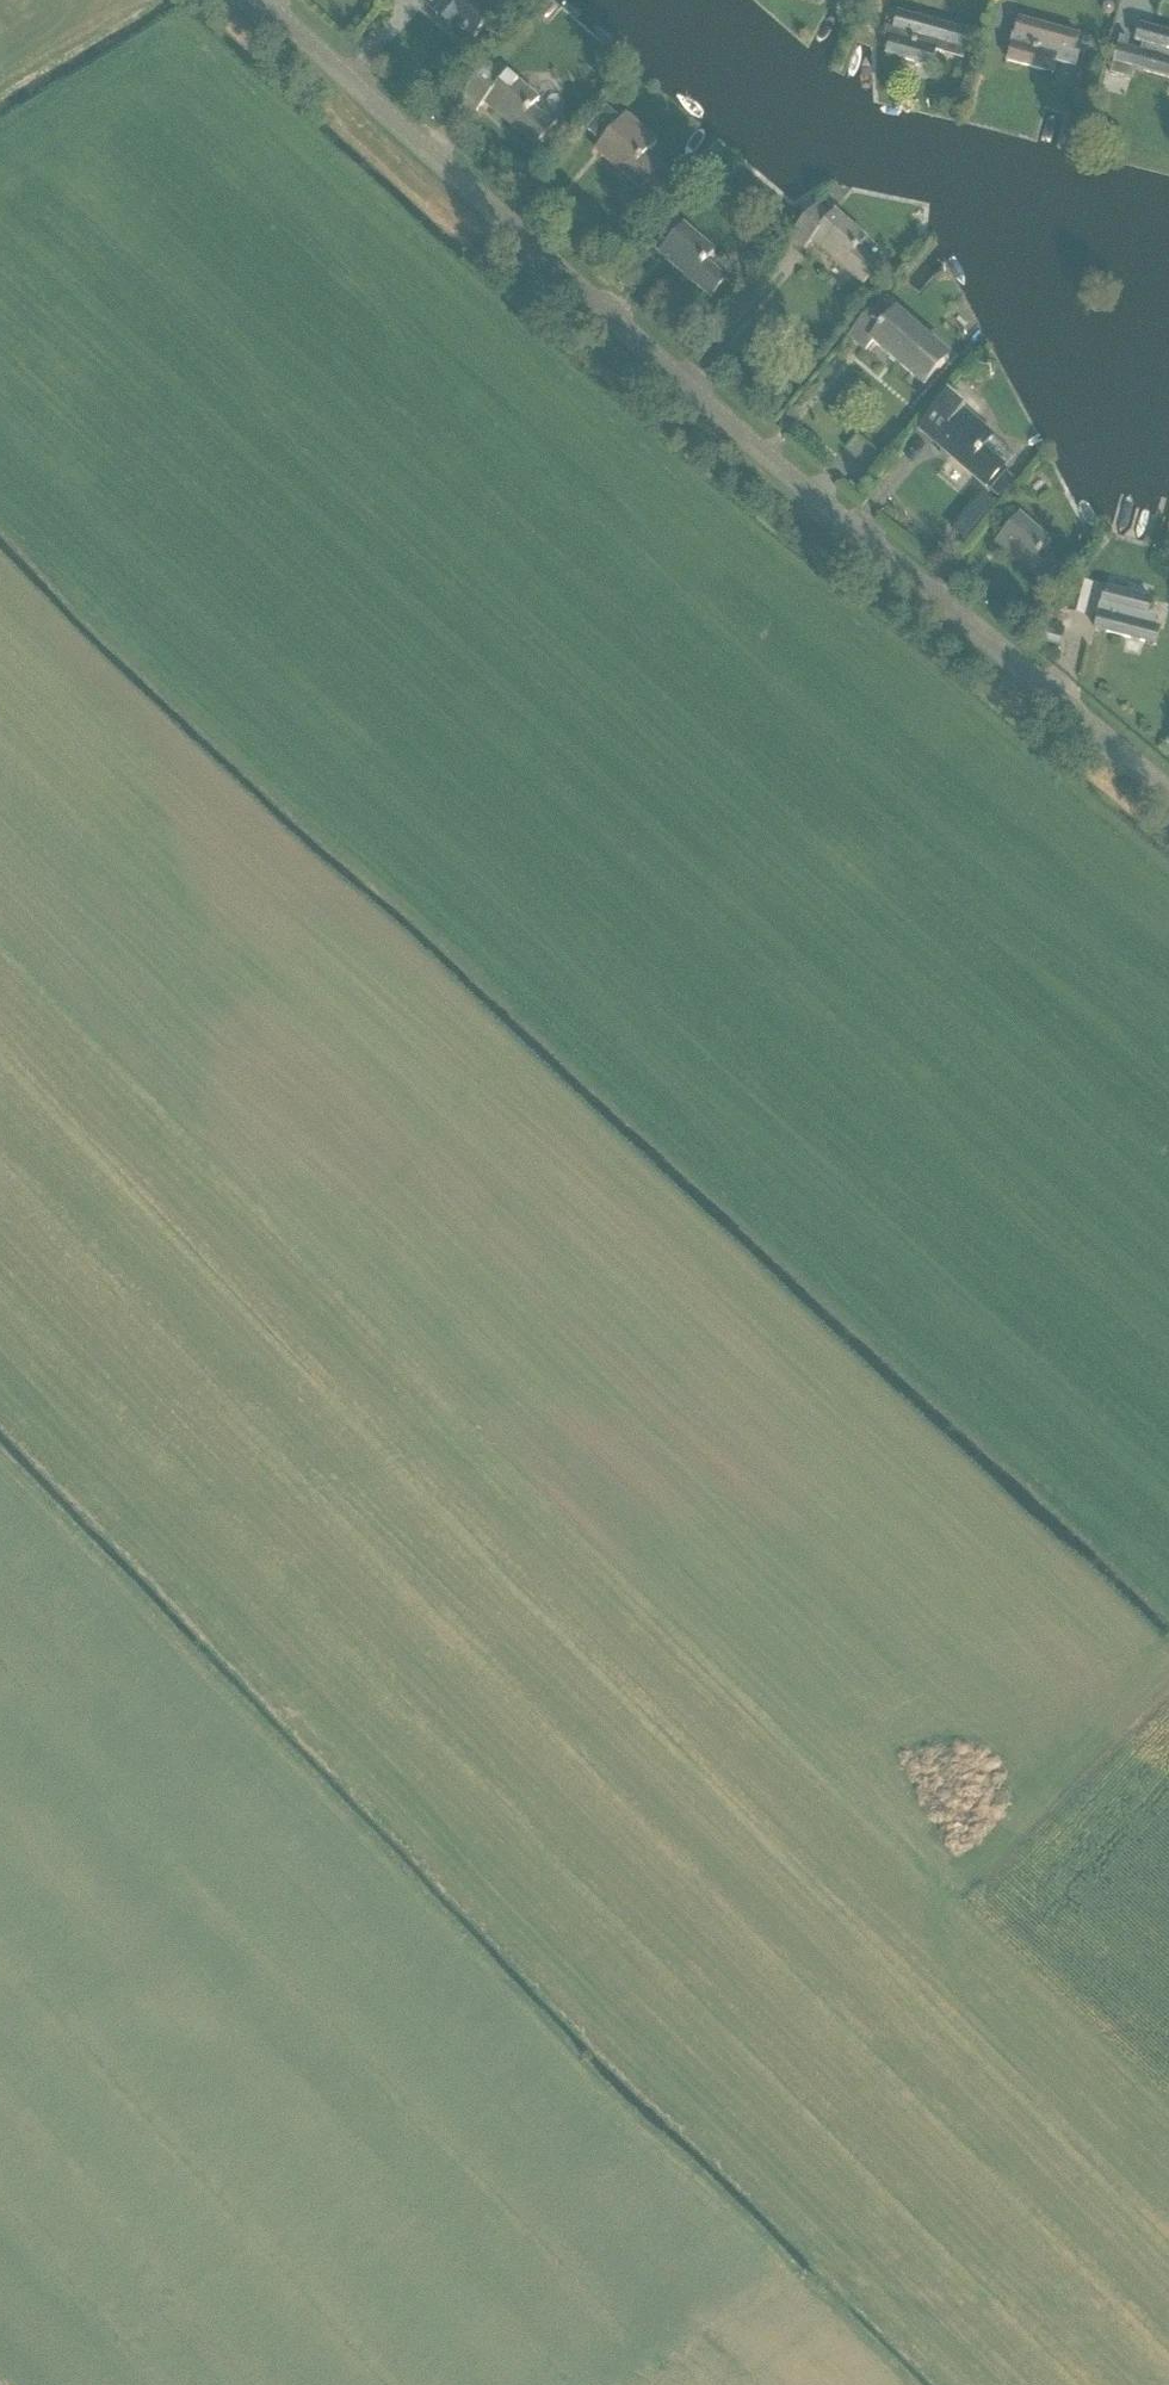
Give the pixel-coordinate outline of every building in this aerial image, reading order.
[(472,42),(485,26),(495,14),(478,0),(428,0),(426,3),(472,42)] [(964,59),(971,33),(898,13),(886,53),(932,66),(936,51),(964,59)] [(1079,35),(1019,19),(1014,34),(1013,34),(1010,43),(1012,44),(1007,60),(1052,72),(1055,61),(1070,65),(1079,35)] [(1139,25),(1135,40),(1143,43),(1140,52),(1125,48),(1127,38),(1121,36),(1113,62),(1168,78),(1168,33),(1139,25)] [(488,65),(461,97),(477,111),(493,92),(498,96),(490,106),(536,145),(559,118),(548,109),(544,114),(534,106),(539,100),(508,73),(504,78),(488,65)] [(618,117),(606,106),(586,129),(598,140),(618,117)] [(677,180),(647,153),(658,141),(627,113),(604,140),(610,145),(601,154),(657,203),(677,180)] [(818,205),(791,236),(805,248),(812,240),(863,284),(879,266),(859,248),(866,239),(835,212),(831,217),(818,205)] [(683,225),(667,243),(674,248),(665,257),(711,297),(727,279),(706,261),(714,252),(683,225)] [(948,357),(928,340),(897,313),(893,318),(876,304),(849,336),(866,350),(873,341),(925,385),(938,369),(948,357)] [(1006,463),(985,445),(989,441),(997,432),(965,405),(948,390),(917,427),(986,486),(999,470),(1006,463)] [(964,521),(975,529),(1001,493),(990,485),(964,521)] [(1019,515),(1004,533),(1010,538),(1002,548),(1047,587),(1063,569),(1043,551),(1051,542),(1019,515)] [(1093,584),(1075,579),(1067,612),(1085,617),(1093,584)] [(1096,628),(1156,644),(1159,628),(1152,626),(1155,616),(1148,614),(1152,599),(1106,588),(1102,603),(1110,605),(1107,615),(1099,613),(1096,628)] [(1060,631),(1042,626),(1039,640),(1056,645),(1060,631)]
